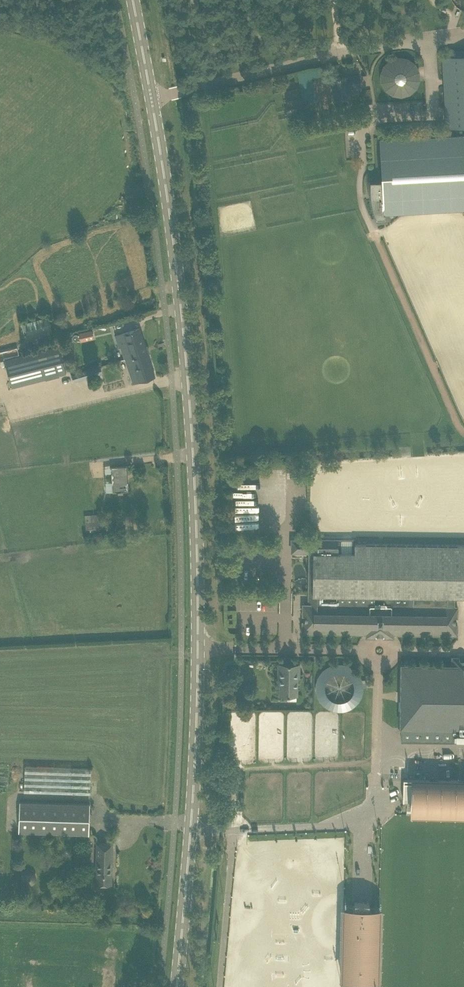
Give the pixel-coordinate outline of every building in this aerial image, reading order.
[(463,208),(463,50),(463,55),(442,57),(446,135),(379,138),(381,180),(369,181),(369,191),(370,200),(371,204),(373,211),(375,214),(376,217),(384,217),(384,212),(463,208)] [(389,98),(423,88),(412,54),(379,65),(389,98)] [(51,336),(46,317),(23,323),(28,342),(51,336)] [(146,351),(139,328),(115,335),(119,348),(122,347),(125,358),(146,351)] [(91,329),(78,332),(81,341),(94,338),(91,329)] [(62,358),(75,356),(72,343),(65,344),(58,346),(58,345),(4,359),(12,388),(66,374),(62,358)] [(154,376),(146,351),(125,358),(133,382),(154,376)] [(92,376),(90,369),(72,374),(74,382),(92,376)] [(128,490),(127,465),(111,466),(111,467),(105,467),(106,491),(128,490)] [(86,528),(100,526),(98,512),(85,513),(86,528)] [(449,597),(463,598),(463,545),(355,543),(355,540),(325,540),(291,540),(291,552),(309,552),(308,603),(302,603),(302,615),(305,615),(305,621),(302,621),(302,633),(365,634),(365,637),(376,638),(376,635),(383,635),(383,638),(394,638),(394,634),(456,634),(457,607),(448,607),(449,597)] [(459,660),(459,657),(452,657),(452,665),(401,665),(400,727),(401,727),(401,739),(463,740),(463,660),(459,660)] [(297,670),(297,663),(278,663),(277,677),(279,678),(279,695),(297,695),(297,678),(299,678),(299,670),(297,670)] [(362,707),(363,667),(318,666),(318,706),(362,707)] [(91,768),(24,766),(24,792),(90,794),(91,768)] [(403,779),(403,801),(411,801),(410,814),(463,815),(463,780),(403,779)] [(89,804),(20,801),(19,832),(88,834),(89,804)] [(11,844),(12,832),(2,832),(2,843),(11,844)] [(112,884),(113,843),(96,842),(95,883),(112,884)] [(378,979),(379,908),(369,908),(369,902),(354,901),(354,907),(343,907),(342,978),(356,979),(356,984),(363,984),(363,979),(378,979)]
